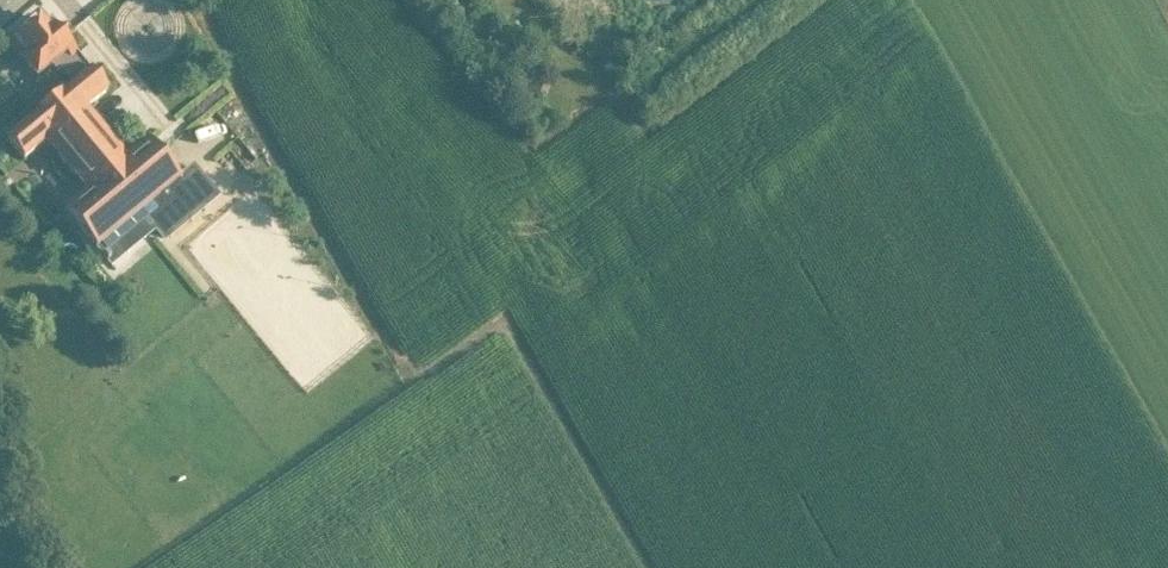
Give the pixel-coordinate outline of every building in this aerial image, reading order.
[(674,9),(685,0),(666,0),(674,9)] [(63,72),(74,86),(75,86),(92,71),(57,29),(52,33),(39,18),(10,42),(38,77),(51,66),(59,75),(63,72)] [(32,121),(8,140),(23,159),(25,162),(48,144),(86,190),(64,208),(82,229),(96,247),(139,211),(157,233),(164,242),(173,234),(187,222),(216,197),(192,168),(180,178),(166,160),(149,140),(127,159),(86,109),(108,91),(93,71),(75,86),(74,86),(32,121)] [(241,140),(233,147),(248,166),(257,159),(241,140)]
